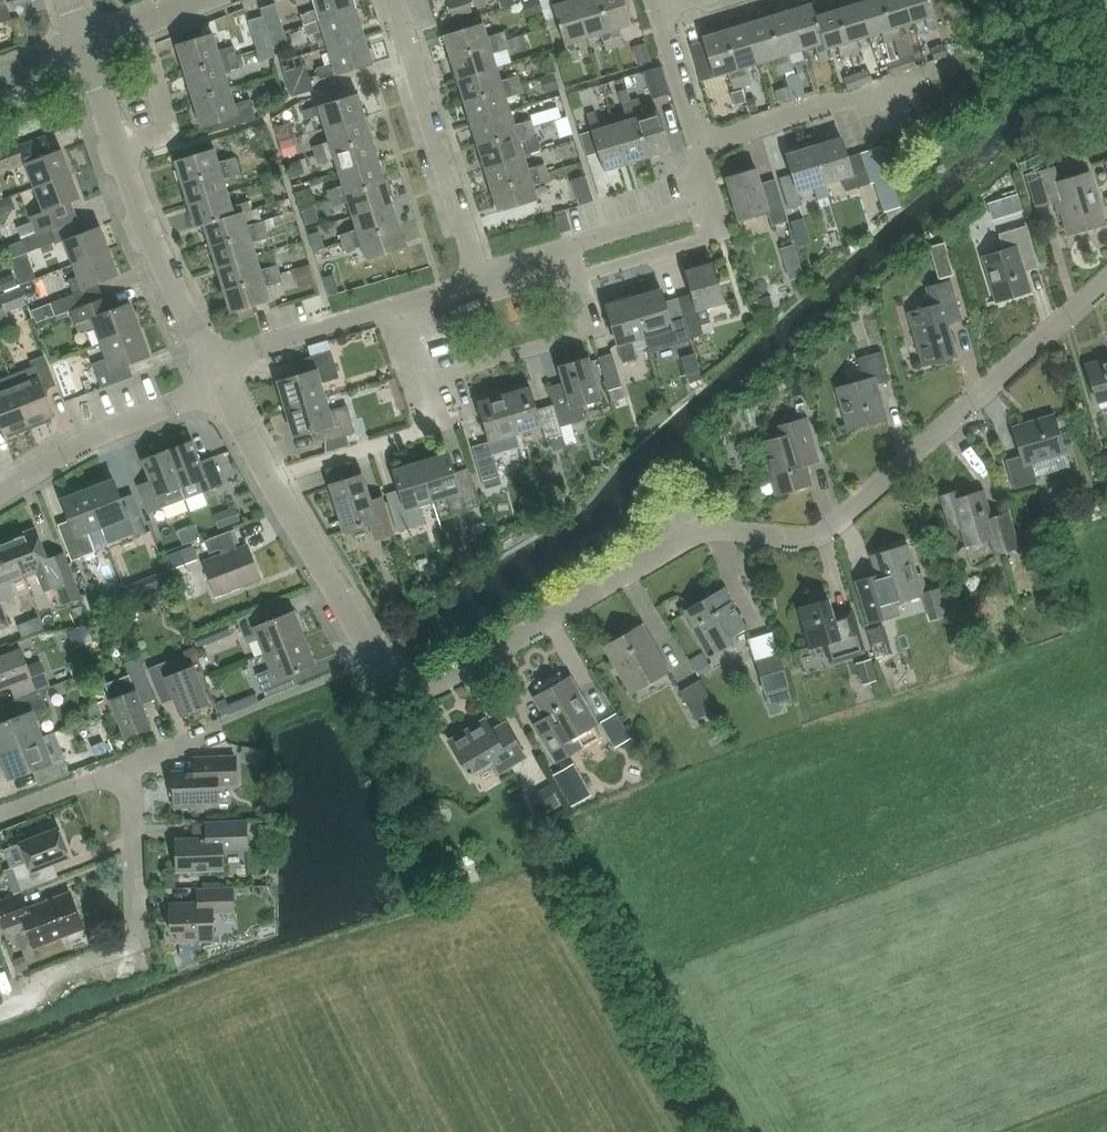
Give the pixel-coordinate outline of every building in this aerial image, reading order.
[(5,21),(1,6),(19,0),(0,0),(0,23),(5,21)] [(303,24),(355,8),(353,0),(313,0),(316,9),(300,14),(303,24)] [(452,17),(471,12),(467,0),(452,0),(448,1),(452,17)] [(574,42),(587,38),(576,0),(572,0),(553,6),(570,62),(579,59),(574,42)] [(587,38),(601,34),(606,50),(614,48),(599,0),(576,0),(587,38)] [(614,48),(623,45),(618,29),(631,24),(624,0),(599,0),(614,48)] [(860,2),(870,36),(882,32),(885,42),(895,39),(883,0),(867,0),(860,2)] [(895,39),(903,36),(900,26),(914,22),(907,0),(883,0),(895,39)] [(914,22),(926,18),(929,29),(939,25),(931,0),(907,0),(914,22)] [(524,19),(536,15),(532,1),(519,5),(524,19)] [(860,2),(838,9),(851,52),(861,50),(857,39),(870,36),(860,2)] [(276,3),(260,8),(269,35),(284,30),(276,3)] [(830,59),(827,49),(816,16),(813,3),(791,10),(803,50),(816,45),(821,62),(830,59)] [(260,8),(263,16),(248,21),(257,50),(272,46),(269,35),(260,8)] [(322,30),(327,46),(364,35),(355,8),(303,24),(306,35),(322,30)] [(841,56),(851,52),(838,9),(816,16),(827,49),(838,46),(841,56)] [(791,10),(769,17),(786,72),(794,70),(789,54),(803,50),(791,10)] [(769,17),(747,24),(759,63),(772,59),(777,75),(786,72),(769,17)] [(444,35),(451,58),(506,40),(503,32),(487,37),(483,23),(444,35)] [(747,24),(725,30),(742,86),(750,83),(745,67),(759,63),(747,24)] [(275,57),(276,57),(273,46),(287,42),(284,30),(269,35),(272,46),(275,57)] [(695,58),(702,81),(728,73),(733,89),(742,86),(725,30),(703,37),(708,54),(695,58)] [(177,46),(185,72),(237,56),(234,46),(218,51),(213,34),(177,46)] [(372,63),(364,35),(327,46),(332,62),(316,67),(320,79),(372,63)] [(451,58),(458,80),(496,68),(492,54),(509,49),(506,40),(451,58)] [(944,45),(930,49),(934,61),(947,56),(944,45)] [(260,62),(272,58),(275,57),(272,46),(257,50),(260,62)] [(652,61),(649,51),(635,56),(638,65),(652,61)] [(913,55),(901,59),(905,71),(916,67),(913,55)] [(185,72),(194,99),(230,88),(225,72),(241,67),(237,56),(185,72)] [(901,59),(887,63),(891,76),(905,71),(901,59)] [(314,91),(306,65),(283,71),(291,97),(314,91)] [(662,66),(645,71),(653,97),(670,92),(662,66)] [(458,80),(465,102),(519,85),(517,76),(501,81),(496,68),(458,80)] [(869,70),(858,74),(862,86),(873,82),(869,70)] [(545,94),(558,90),(552,74),(540,78),(545,94)] [(799,74),(787,78),(793,98),(805,94),(799,74)] [(858,74),(844,78),(848,90),(862,86),(858,74)] [(465,102),(471,124),(510,112),(506,99),(522,94),(519,85),(465,102)] [(256,120),(254,111),(250,99),(235,104),(230,88),(194,99),(202,127),(219,122),(221,131),(256,120)] [(777,91),(781,104),(792,101),(788,88),(777,91)] [(320,114),(325,129),(364,116),(357,94),(302,111),(305,119),(320,114)] [(754,98),(747,100),(751,113),(758,110),(754,98)] [(658,111),(645,115),(640,99),(631,102),(649,157),(670,150),(658,111)] [(622,104),(627,120),(614,124),(627,164),(649,157),(631,102),(622,104)] [(471,124),(478,146),(533,129),(530,120),(514,125),(510,112),(471,124)] [(597,148),(604,171),(627,164),(614,124),(601,128),(596,112),(586,115),(590,126),(578,130),(585,151),(597,148)] [(313,146),(316,155),(371,138),(364,116),(325,129),(329,141),(313,146)] [(478,146),(485,168),(524,156),(519,142),(535,137),(533,129),(478,146)] [(51,152),(45,136),(19,146),(0,153),(0,168),(24,159),(25,162),(34,187),(69,174),(60,149),(51,152)] [(842,137),(813,146),(826,184),(842,179),(846,192),(869,185),(860,153),(848,157),(842,137)] [(334,158),(339,172),(378,160),(371,138),(316,155),(319,163),(334,158)] [(573,138),(554,140),(556,158),(575,155),(573,138)] [(279,143),(284,158),(296,154),(291,139),(279,143)] [(789,209),(803,205),(799,192),(815,187),(819,200),(830,197),(826,184),(813,146),(786,154),(792,174),(780,178),(789,209)] [(174,161),(182,185),(237,168),(233,158),(217,162),(213,149),(174,161)] [(485,168),(492,190),(546,173),(544,164),(528,169),(524,156),(485,168)] [(327,190),(330,199),(384,182),(378,160),(339,172),(343,185),(327,190)] [(1105,223),(1089,172),(1058,182),(1054,167),(1028,175),(1037,206),(1056,201),(1060,213),(1063,212),(1070,234),(1105,223)] [(182,185),(189,208),(228,196),(223,180),(239,175),(237,168),(182,185)] [(740,220),(768,212),(773,226),(788,221),(776,180),(761,184),(757,170),(727,179),(740,220)] [(549,181),(546,173),(492,190),(499,212),(537,200),(533,186),(549,181)] [(43,212),(79,199),(69,174),(34,187),(43,212)] [(348,202),(352,216),(391,204),(384,182),(330,199),(332,207),(348,202)] [(248,202),(247,202),(231,207),(228,196),(189,208),(195,229),(204,226),(205,228),(244,216),(243,213),(251,210),(248,202)] [(328,238),(330,247),(398,226),(391,204),(352,216),(357,229),(341,234),(328,238)] [(566,215),(555,219),(559,234),(570,231),(566,215)] [(17,228),(21,240),(51,229),(46,216),(17,228)] [(205,228),(212,251),(267,234),(263,220),(247,225),(244,216),(205,228)] [(63,240),(72,265),(109,251),(99,225),(63,240)] [(1036,257),(1026,225),(1000,233),(1005,251),(984,258),(997,300),(1030,290),(1021,262),(1036,257)] [(333,255),(346,250),(362,245),(366,260),(405,248),(398,226),(330,247),(319,251),(322,261),(334,257),(333,255)] [(21,240),(22,241),(5,247),(10,260),(31,252),(55,242),(51,229),(21,240)] [(212,251),(219,274),(258,262),(252,243),(268,239),(267,234),(212,251)] [(119,276),(109,251),(72,265),(77,277),(69,279),(72,290),(81,287),(82,290),(119,276)] [(219,274),(226,297),(281,280),(277,265),(260,270),(258,262),(219,274)] [(680,305),(690,336),(691,339),(704,335),(701,326),(710,323),(706,308),(725,302),(714,263),(685,272),(693,301),(680,305)] [(259,313),(257,306),(270,301),(266,287),(282,282),(281,280),(226,297),(231,313),(233,313),(236,320),(259,313)] [(951,281),(927,288),(932,306),(908,313),(924,365),(958,355),(948,323),(962,319),(951,281)] [(12,311),(27,305),(20,288),(6,293),(12,311)] [(662,290),(633,299),(645,337),(650,354),(691,341),(691,339),(690,336),(680,305),(667,309),(662,290)] [(50,303),(55,315),(72,309),(80,306),(75,294),(50,303)] [(773,306),(770,296),(755,301),(758,310),(773,306)] [(72,310),(78,324),(77,325),(79,333),(95,328),(102,344),(139,330),(129,304),(103,314),(97,299),(80,306),(72,309),(55,315),(55,316),(72,310)] [(632,341),(645,337),(633,299),(606,307),(623,364),(637,360),(632,341)] [(93,364),(97,375),(102,388),(128,379),(123,366),(149,356),(139,330),(102,344),(107,359),(93,364)] [(890,381),(882,351),(858,358),(864,380),(839,387),(851,429),(884,420),(874,385),(890,381)] [(278,382),(286,409),(325,398),(321,384),(339,378),(331,352),(301,361),(305,374),(278,382)] [(598,358),(608,390),(611,401),(624,398),(621,387),(622,386),(612,354),(598,358)] [(700,372),(695,354),(681,358),(687,376),(700,372)] [(31,361),(33,366),(8,377),(26,425),(52,415),(42,389),(54,385),(43,356),(31,361)] [(549,388),(554,404),(561,427),(585,420),(580,405),(601,399),(588,358),(559,367),(564,383),(549,388)] [(1086,365),(1098,403),(1106,401),(1106,359),(1086,365)] [(26,425),(8,377),(0,380),(0,427),(3,434),(26,425)] [(530,387),(503,395),(516,435),(542,427),(546,440),(563,435),(561,427),(554,404),(537,409),(530,387)] [(500,478),(492,452),(502,449),(499,440),(516,435),(503,395),(477,403),(489,441),(472,446),(481,477),(483,483),(500,478)] [(356,433),(348,407),(329,412),(325,398),(286,409),(294,437),(321,429),(325,442),(356,433)] [(1054,417),(1013,430),(1021,456),(1006,460),(1015,490),(1039,482),(1032,461),(1065,451),(1054,417)] [(816,452),(806,419),(775,428),(778,438),(762,443),(777,494),(812,484),(803,455),(816,452)] [(191,441),(166,450),(181,489),(197,482),(201,493),(222,485),(212,458),(199,463),(191,441)] [(166,450),(142,459),(150,482),(138,486),(149,514),(168,506),(185,501),(181,489),(166,450)] [(448,454),(420,462),(432,501),(447,497),(452,515),(478,507),(469,477),(456,480),(448,454)] [(345,531),(348,530),(368,524),(373,539),(379,538),(393,533),(384,503),(382,497),(369,500),(361,476),(355,478),(350,462),(348,463),(325,470),(330,486),(345,531)] [(419,506),(432,501),(420,462),(394,471),(402,497),(389,501),(398,532),(424,524),(419,506)] [(112,482),(86,491),(100,528),(115,522),(120,536),(132,532),(134,538),(145,534),(133,502),(121,507),(112,482)] [(960,529),(966,547),(989,539),(994,556),(1020,548),(1009,512),(993,517),(984,489),(962,497),(960,490),(940,496),(951,532),(960,529)] [(86,533),(100,528),(86,491),(61,501),(70,526),(59,530),(71,561),(93,552),(86,533)] [(50,571),(49,568),(34,530),(8,540),(23,578),(37,573),(45,591),(57,587),(64,605),(81,599),(68,564),(50,571)] [(237,552),(234,544),(235,543),(230,531),(204,541),(209,554),(219,550),(222,558),(206,564),(217,593),(257,577),(246,549),(237,552)] [(23,578),(8,540),(0,543),(0,587),(23,578)] [(923,593),(909,546),(871,557),(879,583),(864,588),(874,621),(894,615),(890,603),(921,594),(923,593)] [(929,621),(952,614),(944,587),(923,593),(921,594),(929,621)] [(746,629),(723,588),(685,610),(711,656),(733,643),(730,638),(746,629)] [(811,649),(825,644),(830,663),(865,652),(852,610),(833,615),(828,599),(798,608),(811,649)] [(10,627),(0,601),(0,631),(10,627)] [(258,638),(264,654),(304,638),(293,612),(267,623),(262,610),(237,620),(246,643),(258,638)] [(668,670),(642,624),(604,646),(631,692),(668,670)] [(225,626),(204,630),(208,650),(229,645),(225,626)] [(758,631),(745,638),(753,656),(767,650),(758,631)] [(256,675),(265,698),(293,687),(288,676),(315,666),(304,638),(264,654),(270,669),(256,675)] [(10,686),(20,682),(24,694),(48,685),(40,664),(27,668),(21,651),(0,658),(0,690),(10,686)] [(765,693),(789,686),(780,655),(755,661),(765,693)] [(124,664),(129,678),(106,687),(125,736),(127,735),(132,738),(139,735),(140,730),(149,727),(139,700),(154,694),(140,658),(124,664)] [(699,676),(711,670),(705,658),(692,665),(699,676)] [(878,680),(871,659),(856,663),(862,685),(878,680)] [(208,705),(194,668),(177,674),(172,661),(150,669),(163,703),(175,698),(182,715),(208,705)] [(593,722),(569,681),(566,683),(560,672),(535,686),(541,697),(537,699),(553,726),(540,734),(556,763),(582,748),(573,733),(593,722)] [(696,720),(716,709),(700,680),(680,692),(696,720)] [(40,738),(34,722),(49,716),(40,691),(11,702),(17,717),(0,724),(0,753),(40,738)] [(600,723),(614,748),(630,739),(615,714),(600,723)] [(470,775),(491,762),(498,773),(523,758),(503,724),(491,731),(484,720),(449,741),(470,775)] [(40,738),(0,753),(0,758),(8,780),(37,769),(43,784),(69,774),(59,749),(47,754),(40,738)] [(203,772),(173,773),(174,803),(219,801),(218,772),(236,771),(236,757),(203,759),(203,772)] [(567,766),(551,775),(570,807),(586,798),(567,766)] [(549,785),(526,798),(539,820),(561,806),(549,785)] [(207,838),(176,840),(177,871),(223,870),(222,851),(236,850),(236,838),(247,837),(246,822),(206,823),(207,838)] [(12,868),(21,891),(51,880),(45,865),(69,856),(58,829),(20,844),(27,862),(12,868)] [(198,902),(169,903),(171,932),(177,932),(178,942),(214,941),(213,913),(234,912),(233,888),(198,889),(198,902)] [(69,892),(28,908),(22,893),(0,902),(0,919),(4,928),(24,920),(35,948),(84,929),(69,892)]
